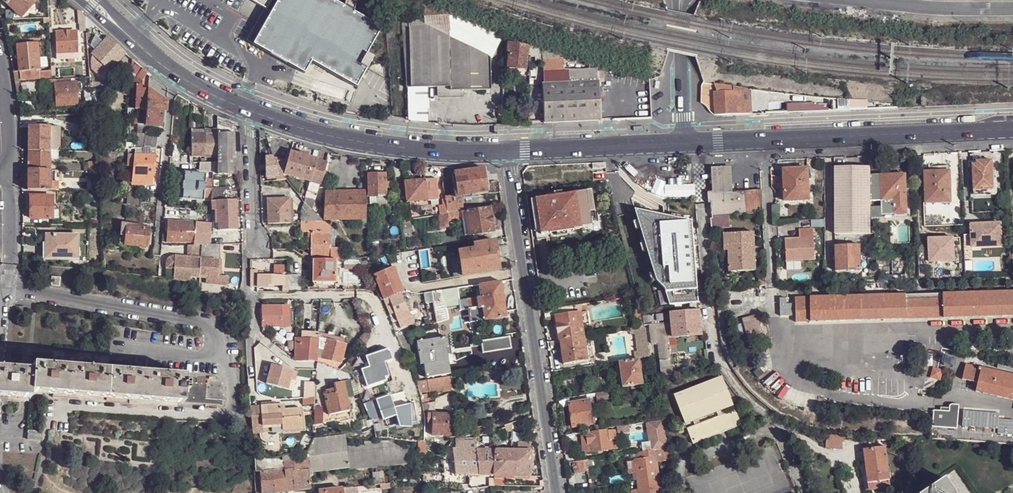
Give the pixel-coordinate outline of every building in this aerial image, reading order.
[(21,15),(35,0),(4,0),(21,15)] [(267,9),(272,0),(251,0),(265,8),(267,9)] [(271,11),(253,43),(305,73),(312,61),(356,86),(374,56),(367,52),(382,27),(335,0),(278,0),(271,11)] [(439,7),(439,5),(423,0),(424,22),(440,21),(439,7)] [(448,12),(448,10),(439,7),(440,21),(449,20),(448,12)] [(246,40),(253,43),(271,11),(267,9),(265,8),(246,40)] [(79,30),(86,30),(85,24),(84,15),(78,9),(77,9),(77,22),(78,22),(79,30)] [(440,21),(424,22),(489,56),(498,38),(459,16),(448,12),(449,20),(440,21)] [(94,24),(84,15),(85,24),(90,29),(94,24)] [(418,19),(403,19),(407,86),(408,120),(411,122),(428,122),(428,86),(437,86),(450,85),(450,90),(463,89),(490,89),(489,56),(424,22),(418,19)] [(56,31),(57,58),(78,57),(77,31),(56,31)] [(113,40),(108,36),(92,54),(94,55),(108,68),(110,69),(126,52),(115,43),(113,40)] [(40,68),(37,41),(16,43),(19,70),(40,68)] [(525,68),(527,46),(509,42),(508,51),(508,56),(507,67),(525,68)] [(564,52),(531,43),(530,58),(543,57),(564,56),(564,52)] [(621,79),(622,69),(564,52),(564,56),(565,69),(598,68),(598,72),(621,79)] [(101,76),(108,68),(94,55),(92,57),(92,60),(92,69),(101,76)] [(565,69),(564,56),(543,57),(544,83),(565,82),(564,69),(565,69)] [(147,72),(132,58),(131,69),(137,73),(136,74),(136,79),(136,81),(142,84),(142,79),(147,72)] [(40,68),(19,70),(13,71),(15,82),(21,82),(20,79),(52,76),(51,67),(40,68)] [(598,72),(598,68),(565,69),(564,69),(565,82),(598,80),(598,72)] [(38,81),(39,91),(56,91),(55,84),(55,79),(52,79),(38,81)] [(600,119),(599,111),(598,80),(565,82),(544,83),(541,83),(543,114),(543,122),(600,120),(600,119)] [(38,81),(21,82),(22,95),(39,93),(39,91),(38,81)] [(136,81),(136,85),(132,123),(138,124),(145,125),(148,88),(142,88),(142,84),(136,81)] [(71,83),(55,84),(56,91),(56,105),(77,104),(77,96),(76,89),(76,83),(71,83)] [(530,84),(529,113),(529,114),(543,114),(541,83),(530,84)] [(450,90),(450,85),(437,86),(437,97),(463,96),(463,89),(450,90)] [(145,125),(161,126),(162,110),(165,111),(166,101),(148,88),(145,125)] [(101,105),(100,89),(90,89),(91,91),(92,105),(101,105)] [(735,92),(716,93),(717,114),(736,112),(735,92)] [(752,94),(735,92),(736,112),(753,112),(752,94)] [(217,127),(217,132),(217,154),(217,162),(218,174),(235,173),(234,122),(217,114),(217,127)] [(94,134),(93,124),(81,125),(82,135),(85,134),(94,134)] [(49,150),(49,126),(27,126),(28,150),(30,150),(49,150)] [(57,150),(58,126),(49,126),(49,150),(57,150)] [(205,154),(204,132),(192,133),(192,154),(205,154)] [(217,154),(217,132),(204,132),(205,154),(217,154)] [(143,148),(144,133),(137,133),(136,148),(143,148)] [(156,148),(157,134),(144,133),(143,148),(156,148)] [(136,148),(134,148),(134,152),(133,165),(132,183),(151,184),(152,174),(153,175),(156,148),(143,148),(136,148)] [(27,169),(49,170),(49,159),(49,150),(30,150),(30,161),(27,161),(27,169)] [(58,159),(58,151),(57,150),(49,150),(49,159),(58,159)] [(284,173),(310,181),(307,191),(311,192),(317,194),(326,162),(290,152),(287,161),(284,173)] [(272,156),(265,156),(265,163),(266,168),(266,176),(275,176),(276,179),(287,179),(283,173),(274,158),(272,156)] [(287,161),(274,158),(283,173),(284,173),(287,161)] [(97,171),(96,161),(88,162),(89,170),(90,171),(97,171)] [(995,190),(993,161),(973,162),(973,171),(975,191),(995,190)] [(213,170),(214,162),(210,162),(205,162),(201,162),(200,169),(209,169),(209,171),(213,170)] [(711,174),(713,193),(735,191),(734,173),(733,166),(711,168),(711,174)] [(870,167),(835,168),(837,235),(871,235),(870,167)] [(487,190),(483,168),(454,172),(455,179),(455,182),(456,187),(457,194),(461,194),(487,190)] [(49,179),(49,170),(27,169),(27,189),(49,189),(49,185),(49,179)] [(809,200),(808,169),(784,170),(785,201),(809,200)] [(97,171),(90,171),(91,190),(98,190),(97,176),(97,171)] [(205,178),(206,173),(184,172),(182,198),(203,200),(204,196),(205,187),(205,178)] [(952,202),(950,175),(937,175),(937,172),(926,172),(928,185),(927,185),(928,203),(952,202)] [(368,173),(368,196),(376,196),(376,194),(386,194),(385,173),(368,173)] [(881,176),(882,201),(895,200),(907,200),(906,184),(906,174),(881,176)] [(882,201),(881,176),(872,176),(874,201),(882,201)] [(439,199),(436,178),(424,179),(426,199),(434,198),(434,200),(439,199)] [(52,185),(52,189),(59,189),(59,180),(49,179),(49,185),(52,185)] [(405,195),(406,201),(426,199),(424,179),(404,181),(404,182),(405,195)] [(547,197),(531,199),(534,220),(540,219),(541,229),(542,233),(593,226),(592,220),(590,208),(595,207),(592,186),(563,190),(563,194),(555,196),(554,193),(547,194),(547,197)] [(228,200),(227,187),(211,187),(211,196),(210,201),(217,200),(228,200)] [(710,194),(712,214),(729,213),(746,211),(764,209),(763,189),(735,191),(713,193),(710,194)] [(366,218),(365,190),(325,190),(324,219),(361,218),(366,218)] [(138,204),(139,192),(127,192),(120,191),(120,198),(127,198),(126,204),(138,204)] [(463,210),(461,194),(457,194),(453,195),(445,196),(447,212),(461,210),(463,210)] [(30,195),(30,218),(52,218),(52,207),(52,195),(30,195)] [(445,196),(444,195),(441,196),(442,204),(439,204),(440,214),(447,212),(445,196)] [(291,222),(290,197),(267,198),(268,222),(291,222)] [(312,210),(315,200),(309,198),(305,197),(304,202),(312,210)] [(210,201),(210,205),(212,205),(217,205),(217,230),(237,229),(236,200),(228,200),(217,200),(210,201)] [(908,215),(907,200),(895,200),(882,201),(883,216),(895,215),(908,215)] [(314,211),(312,210),(304,202),(300,211),(300,221),(311,221),(323,221),(314,211)] [(493,230),(489,206),(465,210),(466,217),(468,234),(493,230)] [(462,218),(466,217),(465,210),(463,210),(461,210),(447,212),(448,220),(462,218)] [(448,220),(447,212),(440,214),(438,214),(440,227),(449,226),(448,220)] [(676,218),(639,212),(642,222),(644,232),(648,245),(650,254),(656,275),(658,285),(666,289),(670,305),(689,303),(698,302),(699,302),(698,293),(697,283),(696,270),(695,260),(694,245),(693,235),(692,221),(686,220),(676,218)] [(729,213),(712,214),(714,228),(730,227),(729,213)] [(408,232),(411,232),(413,231),(411,218),(399,220),(401,233),(408,232)] [(827,218),(811,219),(811,227),(827,226),(827,218)] [(168,219),(167,241),(194,241),(195,231),(196,221),(196,219),(168,219)] [(194,241),(193,243),(201,243),(209,243),(212,220),(196,219),(196,221),(195,231),(194,241)] [(300,221),(301,231),(307,231),(311,231),(311,221),(300,221)] [(323,221),(311,221),(311,231),(330,231),(330,227),(323,221)] [(147,225),(121,223),(119,244),(147,246),(148,228),(147,228),(147,225)] [(1002,223),(972,225),(974,248),(1004,246),(1002,223)] [(817,230),(802,231),(803,241),(789,241),(790,263),(800,263),(818,262),(817,230)] [(330,247),(330,231),(311,231),(311,250),(311,259),(313,260),(330,260),(330,247)] [(730,273),(755,271),(753,234),(724,235),(724,247),(728,247),(728,253),(730,273)] [(76,235),(45,235),(45,244),(49,243),(49,257),(61,257),(61,259),(69,259),(70,257),(80,257),(80,246),(75,246),(76,235)] [(499,269),(494,239),(473,242),(474,246),(458,249),(459,255),(462,274),(499,269)] [(199,276),(200,257),(200,256),(201,243),(193,243),(187,244),(187,256),(171,255),(170,255),(169,255),(168,256),(167,257),(167,258),(166,260),(166,267),(175,268),(174,278),(181,279),(193,280),(193,275),(199,276)] [(219,256),(220,243),(209,243),(201,243),(200,256),(219,256)] [(920,252),(922,274),(926,274),(925,257),(928,256),(928,255),(962,251),(961,245),(938,248),(938,247),(930,248),(930,249),(928,249),(928,250),(927,250),(927,249),(922,249),(923,252),(920,252)] [(863,270),(862,246),(837,247),(839,271),(863,270)] [(330,260),(335,260),(342,260),(343,247),(334,247),(330,247),(330,260)] [(462,274),(459,255),(451,256),(454,275),(462,274)] [(218,274),(219,259),(200,257),(199,276),(206,276),(218,277),(218,274)] [(334,281),(335,260),(330,260),(313,260),(313,268),(318,269),(318,281),(334,281)] [(800,263),(790,263),(791,271),(801,270),(800,263)] [(402,291),(392,266),(373,274),(373,275),(375,281),(382,299),(388,297),(400,292),(402,291)] [(283,276),(284,276),(284,268),(274,267),(274,276),(268,275),(268,286),(270,286),(283,286),(283,276)] [(258,275),(258,269),(250,269),(250,286),(257,286),(258,275)] [(218,274),(218,277),(206,276),(205,282),(226,284),(227,275),(218,274)] [(288,276),(288,289),(300,289),(300,274),(288,274),(288,276)] [(268,286),(268,275),(258,275),(257,286),(270,287),(270,286),(268,286)] [(760,276),(761,285),(769,284),(768,275),(760,276)] [(467,307),(469,321),(472,321),(506,316),(500,280),(478,283),(480,296),(477,296),(478,304),(468,306),(468,307),(467,307)] [(334,289),(334,281),(318,281),(318,287),(318,289),(334,289)] [(453,287),(442,288),(445,304),(460,302),(457,286),(453,287)] [(445,304),(442,288),(431,290),(437,322),(448,318),(445,304)] [(409,315),(400,292),(388,297),(393,313),(396,320),(409,315)] [(799,304),(790,304),(790,298),(783,298),(783,316),(799,316),(799,322),(1012,318),(1012,292),(799,297),(799,304)] [(476,295),(466,296),(468,306),(478,304),(477,296),(476,295)] [(393,313),(388,297),(382,299),(389,314),(393,313)] [(641,297),(632,299),(636,321),(631,322),(632,330),(644,328),(641,306),(641,297)] [(261,325),(281,326),(281,306),(280,306),(277,306),(261,305),(261,325)] [(281,306),(281,326),(289,326),(289,306),(281,306)] [(580,312),(579,307),(556,310),(557,316),(580,312)] [(672,322),(675,322),(700,319),(701,319),(700,309),(671,312),(672,322)] [(557,316),(556,310),(543,312),(545,320),(557,318),(557,316)] [(586,311),(580,312),(582,324),(588,323),(586,311)] [(557,318),(560,341),(583,337),(582,324),(580,312),(557,316),(557,318)] [(752,321),(745,323),(748,333),(750,341),(765,337),(759,315),(751,317),(752,321)] [(702,334),(700,319),(675,322),(672,322),(651,324),(654,344),(662,343),(664,377),(675,376),(673,337),(702,334)] [(632,330),(630,330),(631,335),(635,334),(638,351),(634,351),(635,359),(649,357),(648,345),(646,337),(645,328),(644,328),(632,330)] [(300,331),(300,338),(317,339),(317,337),(318,332),(300,331)] [(744,342),(750,341),(748,333),(741,335),(744,342)] [(425,376),(449,373),(447,363),(446,351),(447,351),(451,350),(451,345),(448,345),(446,336),(421,339),(419,340),(417,340),(419,356),(423,355),(424,363),(423,363),(425,376)] [(510,347),(509,336),(481,340),(482,351),(510,347)] [(316,356),(321,357),(324,338),(317,337),(317,339),(316,356)] [(564,364),(587,361),(583,337),(560,341),(561,345),(564,364)] [(316,361),(316,356),(317,339),(300,338),(295,338),(295,340),(295,348),(295,360),(316,361)] [(344,341),(324,338),(321,357),(340,360),(344,341)] [(271,361),(276,355),(260,342),(263,354),(271,361)] [(639,359),(619,362),(619,363),(623,386),(623,387),(643,384),(639,359)] [(32,370),(30,392),(184,403),(185,390),(185,382),(186,374),(33,364),(32,370)] [(291,390),(294,381),(289,380),(291,370),(270,365),(270,366),(266,384),(291,390)] [(968,365),(964,380),(979,384),(977,393),(1012,402),(1012,376),(968,365)] [(8,396),(10,368),(0,368),(0,396),(8,396)] [(10,368),(8,396),(21,397),(23,369),(10,368)] [(944,371),(933,368),(930,379),(941,381),(944,371)] [(21,397),(30,398),(30,392),(32,370),(23,369),(21,397)] [(427,380),(429,390),(429,392),(450,389),(448,377),(427,380)] [(731,405),(720,377),(676,394),(687,422),(693,419),(721,409),(731,405)] [(355,378),(349,380),(353,396),(360,393),(355,378)] [(324,395),(328,414),(349,410),(346,397),(353,396),(349,380),(333,383),(334,388),(325,389),(326,394),(324,395)] [(427,380),(415,381),(419,391),(429,390),(427,380)] [(303,381),(303,398),(314,397),(315,382),(303,381)] [(371,401),(377,419),(382,418),(383,420),(396,416),(400,426),(411,427),(411,422),(416,421),(413,402),(394,407),(389,395),(371,401)] [(570,404),(573,427),(593,424),(589,401),(570,404)] [(285,405),(251,407),(253,434),(263,433),(263,426),(282,425),(282,431),(303,429),(301,408),(285,409),(285,405)] [(934,411),(932,428),(958,430),(960,405),(952,405),(950,407),(949,409),(949,412),(941,411),(934,411)] [(742,425),(735,409),(723,414),(695,425),(687,428),(693,443),(742,425)] [(723,414),(721,409),(693,419),(695,425),(723,414)] [(999,413),(963,410),(962,426),(997,429),(997,433),(1012,435),(1012,420),(999,419),(999,413)] [(454,414),(432,414),(432,427),(432,435),(454,435),(454,414)] [(642,443),(643,452),(664,449),(659,421),(648,423),(651,441),(642,443)] [(512,432),(512,422),(504,425),(506,433),(512,432)] [(618,426),(619,433),(627,432),(626,425),(618,426)] [(615,429),(587,433),(587,435),(588,444),(591,444),(592,452),(597,451),(597,453),(603,452),(603,450),(618,448),(615,429)] [(27,439),(42,440),(43,431),(28,430),(27,439)] [(844,434),(828,433),(827,448),(843,449),(844,434)] [(307,453),(307,456),(346,450),(346,446),(345,434),(314,438),(307,452),(307,453)] [(588,444),(587,435),(581,436),(582,453),(592,452),(591,444),(588,444)] [(456,449),(476,449),(476,437),(456,437),(456,449)] [(346,450),(348,467),(407,461),(408,449),(388,440),(365,440),(365,444),(346,446),(346,450)] [(520,442),(520,450),(531,451),(531,442),(520,442)] [(283,460),(282,452),(272,451),(266,448),(253,443),(255,472),(260,471),(283,469),(283,460)] [(864,448),(870,490),(892,487),(886,445),(864,448)] [(478,475),(495,475),(530,476),(531,451),(520,450),(511,450),(496,450),(476,449),(456,449),(453,449),(455,475),(478,475)] [(636,473),(638,481),(658,479),(656,461),(665,459),(664,449),(643,452),(638,452),(639,460),(634,460),(636,469),(636,473)] [(309,472),(348,467),(346,450),(307,456),(307,458),(309,472)] [(307,456),(307,453),(307,452),(298,452),(282,452),(283,460),(307,458),(307,456)] [(311,488),(310,481),(309,472),(307,458),(283,460),(283,469),(260,471),(261,492),(268,492),(311,488)] [(665,459),(656,461),(658,479),(668,477),(665,459)] [(584,461),(573,462),(575,474),(586,472),(584,461)] [(668,477),(658,479),(660,491),(670,489),(668,477)] [(638,481),(639,489),(639,492),(671,492),(670,489),(660,491),(658,479),(638,481)] [(946,479),(925,492),(956,492),(946,479)]
